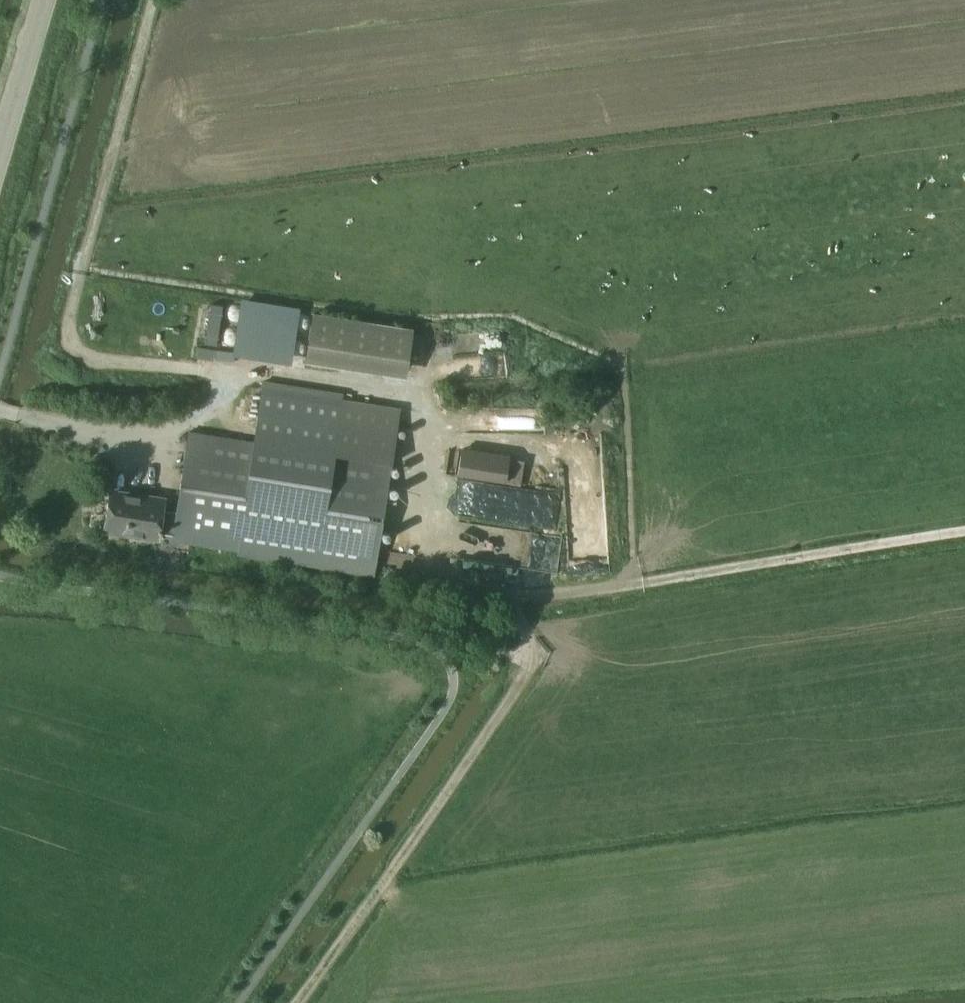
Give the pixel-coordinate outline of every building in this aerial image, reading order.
[(293,364),(300,306),(241,298),(234,349),(199,345),(198,353),(293,364)] [(312,313),(306,352),(405,368),(411,328),(312,313)] [(398,407),(343,399),(262,386),(253,441),(189,430),(171,541),(374,573),(398,407)] [(459,449),(456,475),(522,482),(525,456),(459,449)] [(554,535),(561,493),(465,477),(453,550),(552,567),(558,535),(554,535)] [(110,490),(105,527),(104,533),(158,541),(159,535),(164,498),(110,490)]
